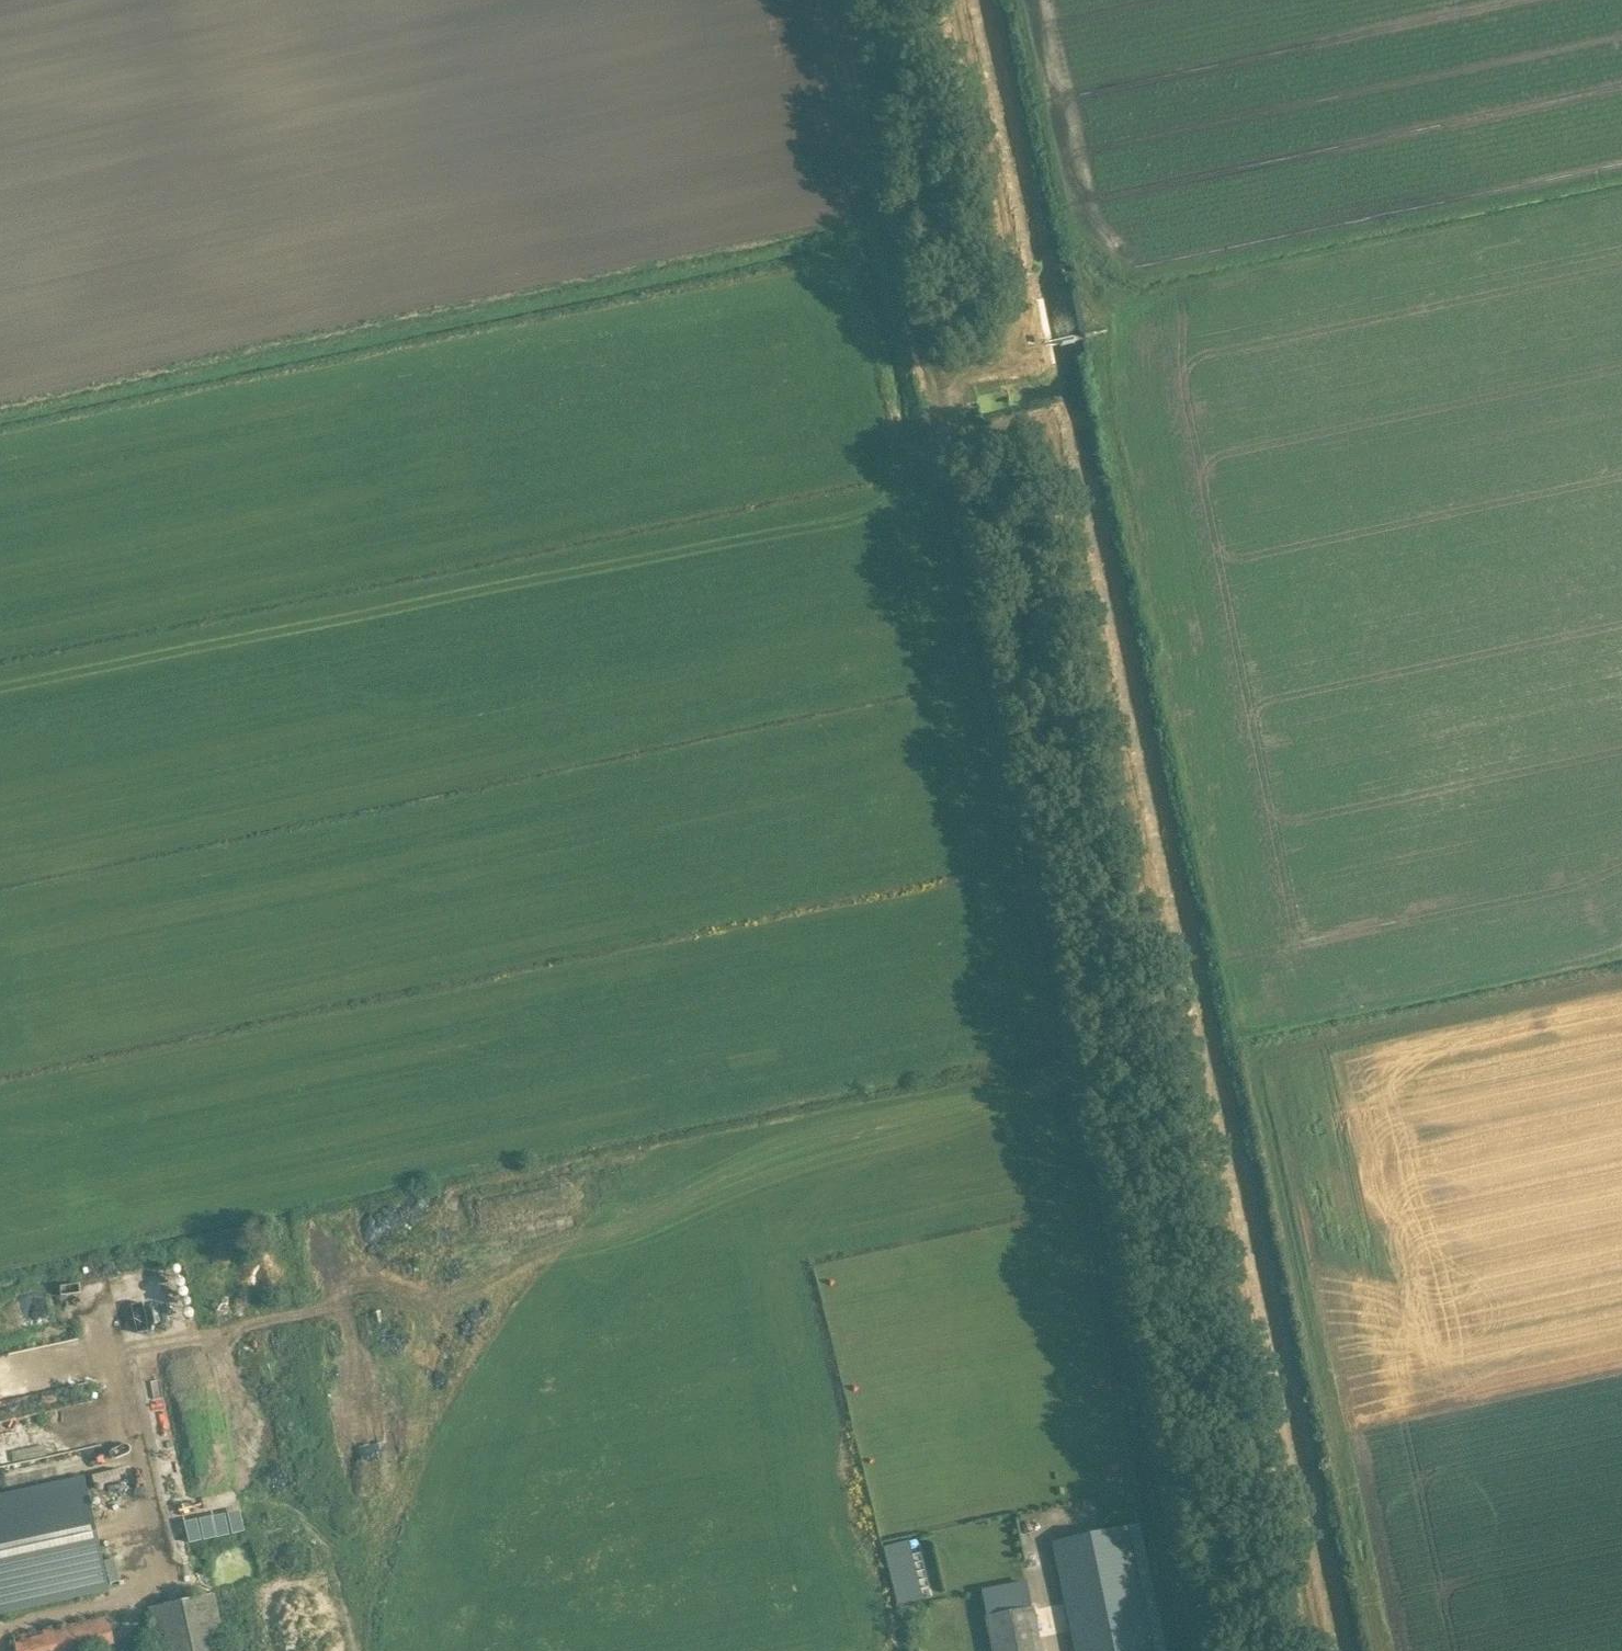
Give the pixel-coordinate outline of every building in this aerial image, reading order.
[(1172,985),(1168,986),(1174,1009),(1178,1008),(1186,999),(1184,988),(1172,985)] [(25,1408),(52,1404),(50,1393),(23,1396),(25,1408)] [(0,1497),(0,1612),(109,1588),(85,1478),(0,1497)] [(1127,1528),(1127,1527),(1051,1543),(1074,1650),(1152,1650),(1127,1528)] [(909,1554),(888,1560),(900,1604),(920,1599),(909,1554)] [(149,1609),(158,1650),(226,1650),(214,1594),(149,1609)] [(1031,1608),(987,1617),(985,1617),(992,1650),(1043,1650),(1034,1608),(1031,1608)] [(92,1650),(116,1650),(108,1618),(14,1638),(16,1650),(89,1650),(92,1650)]
